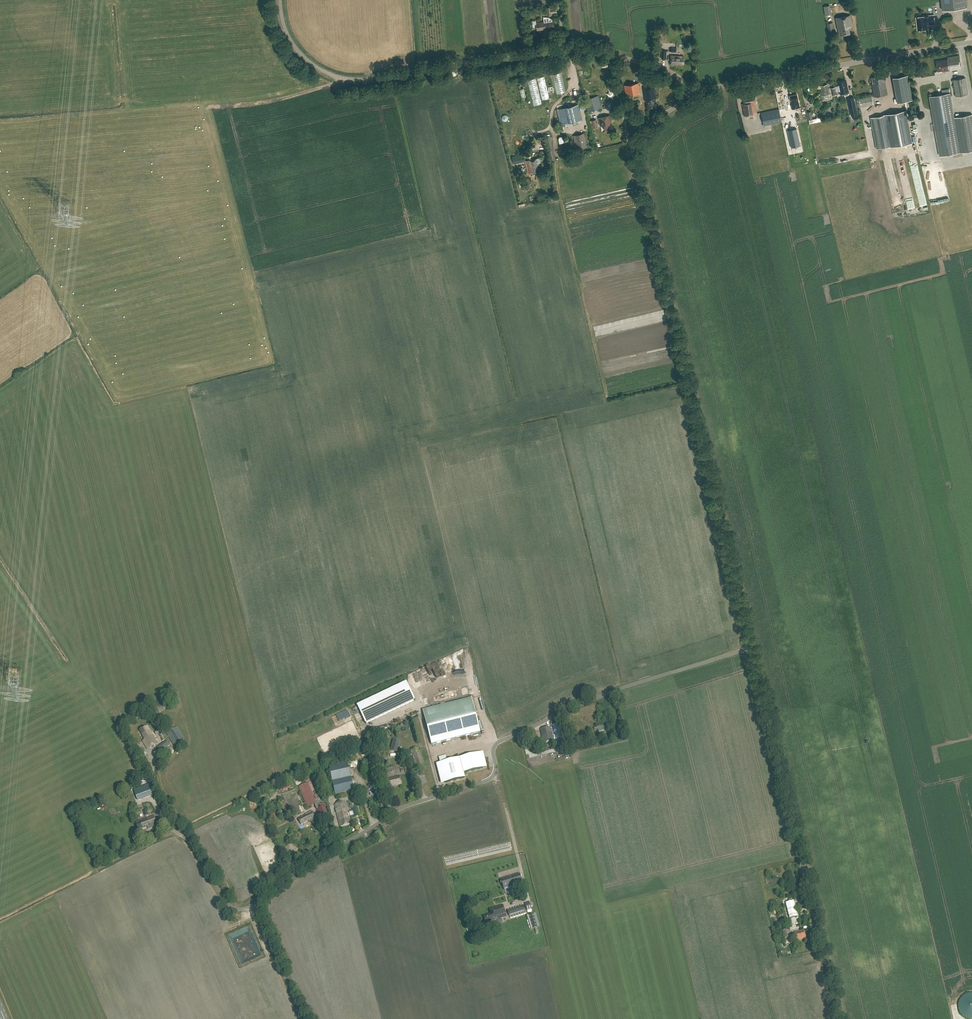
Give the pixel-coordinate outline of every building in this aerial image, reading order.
[(967,7),(967,0),(941,0),(943,10),(967,7)] [(552,13),(555,12),(555,7),(551,8),(551,6),(546,7),(547,15),(552,14),(552,13)] [(852,29),(851,26),(852,26),(850,15),(836,18),(837,28),(838,28),(839,35),(849,33),(849,30),(852,29)] [(916,17),(918,30),(928,29),(928,25),(935,24),(934,15),(916,17)] [(534,27),(536,27),(537,31),(544,30),(544,28),(550,27),(551,26),(552,25),(552,24),(552,23),(552,22),(552,21),(552,20),(551,19),(550,19),(550,18),(549,18),(548,18),(544,18),(544,22),(536,23),(536,20),(535,20),(535,21),(534,21),(533,21),(533,22),(533,23),(532,23),(532,24),(532,25),(533,26),(533,27),(534,27)] [(682,64),(683,56),(671,55),(670,64),(675,64),(682,64)] [(949,70),(961,68),(959,55),(948,57),(946,60),(937,62),(939,71),(942,70),(943,71),(949,70)] [(646,81),(656,83),(658,77),(648,74),(646,81)] [(883,78),(883,75),(871,77),(873,84),(872,84),(874,96),(887,94),(885,82),(884,82),(883,78)] [(893,78),(897,102),(912,100),(907,75),(893,78)] [(956,96),(968,94),(965,77),(953,79),(956,96)] [(848,92),(846,80),(837,82),(840,94),(844,93),(845,96),(848,95),(848,93),(848,92)] [(626,95),(641,93),(639,82),(624,85),(626,95)] [(823,95),(828,94),(829,94),(827,84),(820,86),(822,96),(823,95)] [(656,98),(654,86),(643,88),(645,100),(646,100),(647,104),(646,104),(647,109),(657,108),(656,103),(655,103),(655,98),(656,98)] [(537,97),(535,87),(528,89),(531,99),(537,97)] [(954,117),(950,93),(930,96),(940,156),(971,150),(971,114),(954,117)] [(792,109),(793,109),(799,107),(798,99),(797,94),(789,96),(790,101),(792,109)] [(601,108),(598,95),(584,100),(588,112),(601,108)] [(755,96),(743,99),(744,103),(742,104),(744,116),(753,114),(756,113),(755,107),(757,106),(756,103),(755,96)] [(859,107),(873,105),(872,96),(858,99),(859,107)] [(293,111),(297,104),(289,100),(285,107),(293,111)] [(848,103),(851,115),(857,114),(854,102),(848,103)] [(565,124),(581,120),(577,105),(562,109),(565,124)] [(764,125),(781,122),(779,109),(761,112),(764,125)] [(906,110),(887,114),(870,117),(876,149),(893,145),(893,146),(912,142),(906,110)] [(613,130),(610,115),(598,118),(600,126),(604,125),(606,132),(613,130)] [(800,146),(796,128),(787,130),(791,148),(800,146)] [(585,146),(584,142),(585,142),(584,133),(573,136),(575,145),(576,145),(577,148),(585,146)] [(515,164),(526,161),(525,154),(513,157),(515,164)] [(531,173),(539,171),(537,164),(539,164),(537,158),(528,160),(531,173)] [(415,700),(406,682),(357,706),(366,724),(415,700)] [(431,745),(480,733),(471,698),(423,711),(431,745)] [(348,710),(336,716),(339,722),(350,716),(348,710)] [(564,740),(563,738),(566,737),(563,722),(552,725),(556,740),(560,739),(561,740),(564,740)] [(544,744),(553,741),(550,727),(540,729),(544,744)] [(153,737),(148,728),(140,732),(145,741),(143,742),(148,750),(158,745),(154,737),(153,737)] [(184,740),(178,729),(167,735),(174,746),(184,740)] [(170,747),(167,742),(157,749),(160,754),(170,747)] [(411,750),(417,769),(425,767),(419,747),(411,750)] [(465,778),(464,773),(483,768),(479,753),(446,762),(445,756),(439,757),(440,763),(445,783),(465,778)] [(335,794),(354,790),(348,762),(329,766),(335,794)] [(389,786),(401,783),(400,776),(387,779),(389,786)] [(279,786),(281,791),(291,788),(289,782),(279,786)] [(307,808),(314,805),(320,818),(328,815),(323,802),(318,804),(309,782),(298,786),(307,808)] [(151,784),(134,790),(138,800),(155,794),(151,784)] [(340,827),(351,824),(345,802),(335,805),(340,827)] [(310,823),(316,819),(312,811),(297,820),(301,826),(309,821),(310,823)] [(158,825),(154,816),(145,819),(144,818),(136,822),(139,830),(147,826),(148,829),(158,825)] [(521,874),(502,879),(502,882),(505,891),(517,887),(524,885),(521,876),(521,874)] [(794,901),(786,903),(790,919),(798,917),(794,901)] [(494,923),(493,920),(506,917),(502,905),(490,909),(491,914),(484,916),(486,922),(489,921),(489,922),(490,925),(491,925),(493,925),(494,923)] [(510,917),(526,911),(524,905),(508,910),(510,917)] [(533,928),(538,927),(534,914),(529,915),(533,928)] [(785,939),(792,937),(790,929),(784,931),(785,939)] [(797,940),(806,939),(804,930),(795,932),(797,940)]
